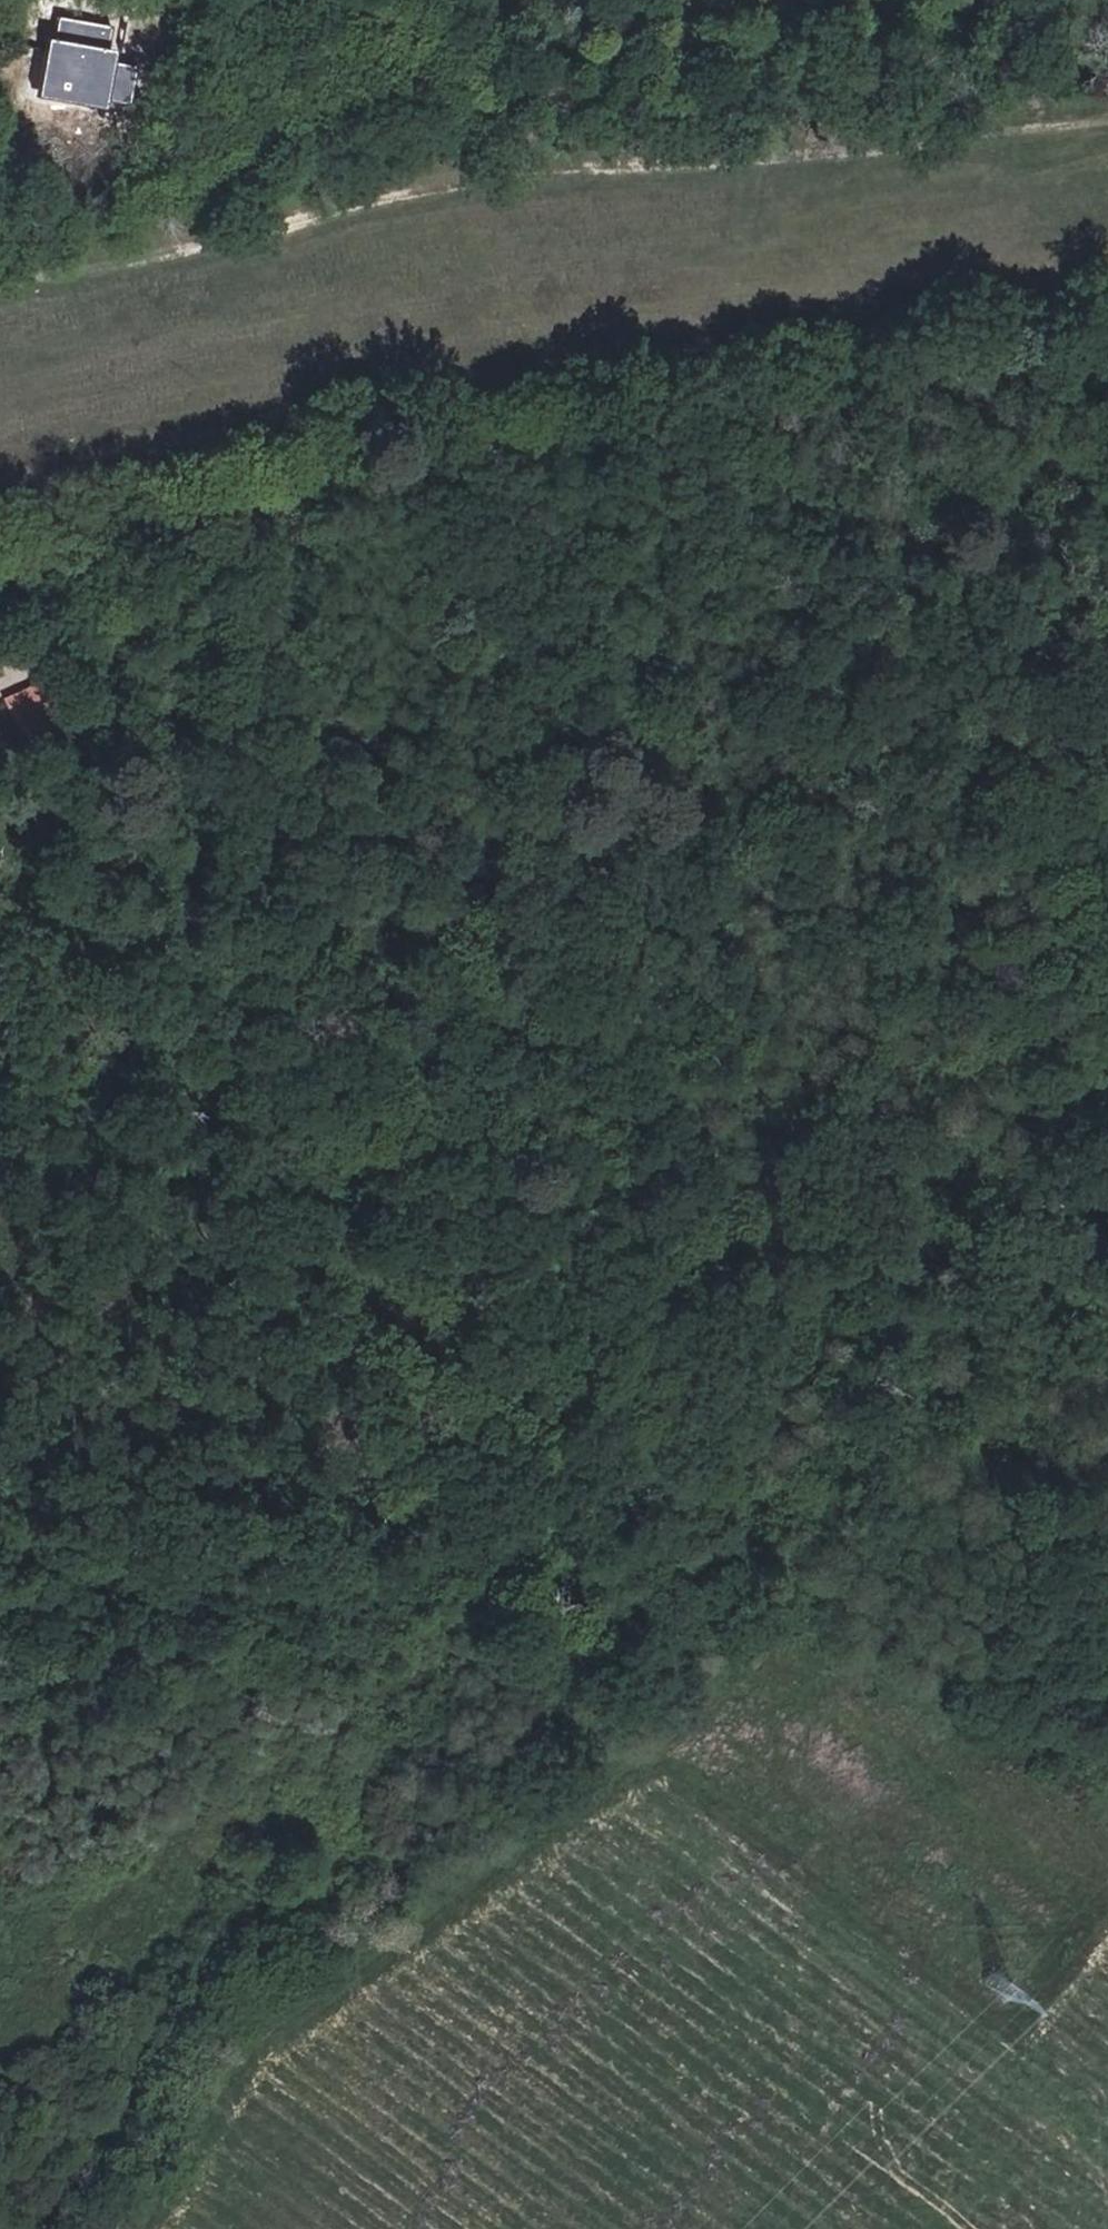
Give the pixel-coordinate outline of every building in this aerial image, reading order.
[(88,10),(87,0),(62,0),(53,1),(56,14),(88,10)] [(132,67),(153,65),(144,13),(109,17),(106,8),(88,10),(56,14),(61,48),(74,47),(77,66),(131,58),(132,67)] [(77,74),(77,66),(74,47),(61,48),(64,74),(77,74)] [(34,665),(17,622),(0,629),(0,671),(3,677),(34,665)] [(21,737),(64,718),(44,675),(2,695),(21,737)]
